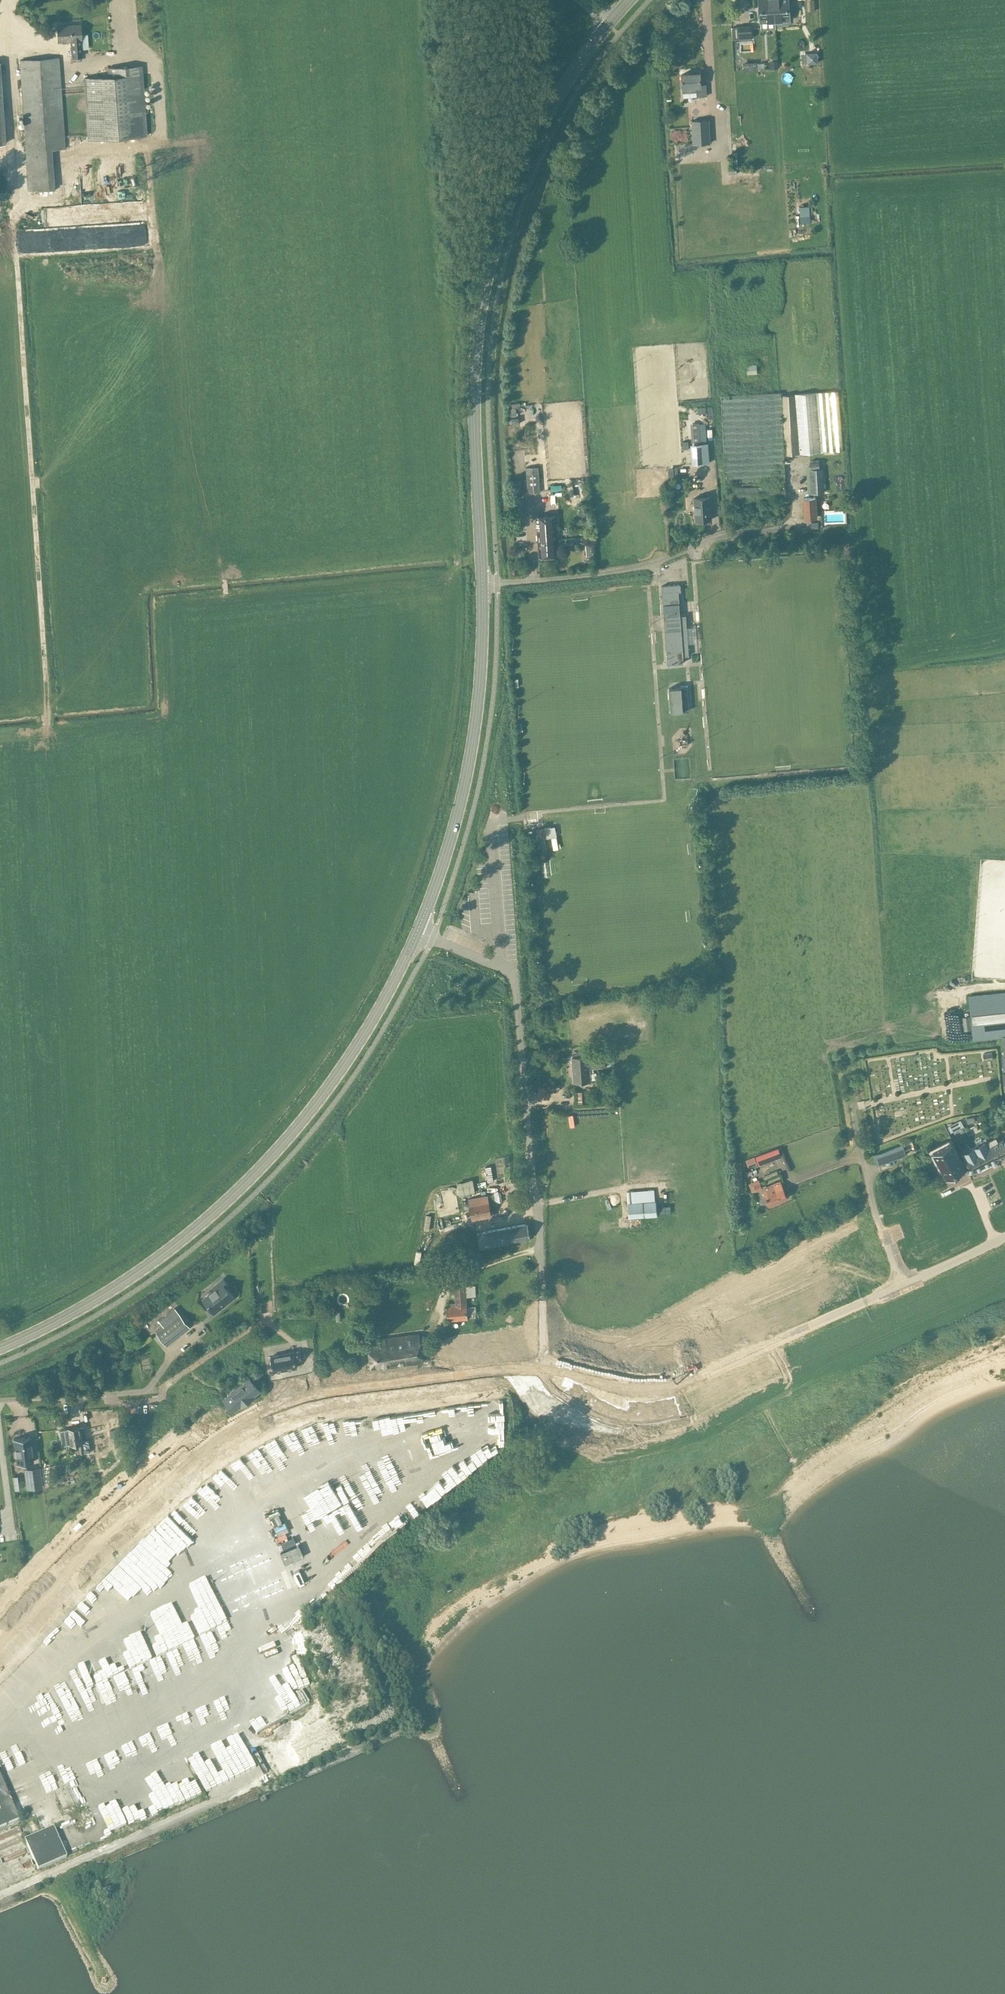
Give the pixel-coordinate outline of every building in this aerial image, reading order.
[(774,0),(759,0),(760,8),(759,8),(759,12),(760,12),(761,21),(775,20),(774,0)] [(775,20),(776,20),(790,19),(789,10),(790,10),(790,6),(789,6),(788,0),(774,0),(775,20)] [(58,42),(71,41),(72,56),(82,56),(80,24),(56,26),(58,42)] [(751,25),(738,26),(739,39),(752,38),(751,25)] [(818,62),(817,52),(807,53),(808,63),(818,62)] [(66,148),(59,57),(19,60),(26,151),(66,148)] [(89,139),(146,135),(141,65),(108,67),(109,76),(85,77),(89,139)] [(706,85),(701,85),(700,73),(682,74),(682,87),(683,93),(697,92),(697,97),(707,96),(706,85)] [(693,143),(710,143),(710,119),(692,119),(693,143)] [(698,416),(713,415),(713,405),(697,406),(698,416)] [(767,458),(766,441),(736,442),(737,460),(767,458)] [(696,463),(709,463),(708,443),(695,444),(696,463)] [(810,466),(806,466),(808,493),(825,492),(823,467),(820,467),(819,461),(810,462),(810,466)] [(527,473),(526,473),(528,492),(541,491),(540,473),(539,473),(538,466),(526,467),(527,473)] [(514,480),(514,495),(522,495),(522,480),(514,480)] [(695,498),(695,504),(693,506),(693,510),(695,512),(696,520),(711,519),(710,497),(695,498)] [(815,497),(803,498),(804,518),(817,517),(815,497)] [(537,517),(539,556),(557,554),(555,515),(537,517)] [(681,584),(662,586),(664,604),(669,663),(684,662),(683,656),(689,655),(686,615),(680,615),(679,603),(680,603),(679,591),(681,591),(681,584)] [(670,688),(671,711),(690,710),(688,686),(670,688)] [(547,850),(545,838),(557,836),(555,826),(537,829),(539,839),(540,839),(542,851),(547,850)] [(995,846),(995,861),(993,861),(994,881),(1004,880),(1004,846),(995,846)] [(969,996),(973,1039),(1004,1036),(1004,992),(969,996)] [(553,1009),(552,1002),(541,1004),(542,1011),(553,1009)] [(580,1051),(581,1056),(573,1056),(573,1068),(575,1068),(576,1081),(590,1080),(589,1067),(606,1066),(605,1053),(590,1054),(589,1050),(580,1051)] [(984,1061),(993,1059),(992,1052),(983,1053),(984,1061)] [(975,1117),(978,1123),(983,1120),(980,1114),(975,1117)] [(948,1126),(951,1131),(963,1125),(961,1119),(948,1126)] [(982,1131),(990,1146),(997,1160),(1004,1156),(1004,1141),(996,1124),(982,1131)] [(984,1139),(973,1144),(984,1166),(997,1160),(990,1146),(988,1147),(984,1139)] [(946,1178),(966,1168),(962,1160),(952,1140),(932,1150),(946,1178)] [(874,1154),(877,1165),(906,1154),(903,1143),(874,1154)] [(966,1158),(962,1160),(966,1168),(968,1171),(976,1171),(984,1166),(973,1144),(961,1150),(966,1158)] [(777,1149),(755,1157),(758,1165),(780,1157),(777,1149)] [(756,1164),(754,1158),(745,1161),(748,1167),(756,1164)] [(762,1188),(759,1179),(749,1183),(753,1192),(762,1188)] [(787,1197),(783,1187),(780,1180),(775,1183),(770,1185),(771,1187),(764,1191),(770,1204),(787,1197)] [(658,1216),(657,1200),(655,1200),(654,1189),(627,1191),(628,1202),(629,1218),(658,1216)] [(488,1195),(469,1199),(473,1219),(492,1215),(488,1195)] [(503,1228),(505,1242),(530,1238),(527,1223),(503,1228)] [(505,1242),(503,1228),(478,1233),(481,1247),(505,1242)] [(426,1244),(431,1233),(427,1231),(422,1242),(426,1244)] [(215,1312),(234,1297),(226,1287),(229,1285),(224,1279),(214,1287),(216,1289),(204,1299),(215,1312)] [(468,1319),(466,1286),(454,1286),(456,1305),(447,1306),(448,1320),(468,1319)] [(164,1326),(157,1332),(167,1345),(191,1326),(175,1307),(159,1320),(164,1326)] [(414,1334),(380,1339),(380,1334),(367,1336),(371,1368),(417,1362),(414,1334)] [(296,1361),(302,1360),(300,1351),(271,1356),(274,1371),(297,1367),(296,1361)] [(251,1378),(231,1394),(226,1398),(235,1409),(241,1404),(243,1406),(254,1396),(253,1395),(260,1389),(251,1378)] [(474,1398),(414,1402),(415,1409),(450,1406),(450,1411),(465,1410),(464,1401),(474,1400),(474,1398)] [(89,1439),(83,1440),(81,1426),(69,1428),(71,1444),(78,1443),(80,1454),(91,1452),(89,1439)] [(30,1436),(14,1439),(17,1464),(33,1462),(33,1459),(30,1436)] [(465,1460),(461,1463),(467,1470),(492,1451),(485,1441),(469,1454),(465,1449),(460,1453),(465,1460)] [(42,1487),(40,1467),(25,1469),(27,1489),(42,1487)] [(455,1479),(449,1473),(445,1476),(437,1468),(427,1477),(441,1491),(455,1479)] [(307,1520),(336,1504),(323,1480),(317,1483),(319,1488),(308,1494),(307,1491),(295,1498),(307,1520)] [(412,1487),(419,1495),(414,1498),(421,1506),(431,1497),(418,1482),(412,1487)] [(374,1497),(380,1494),(376,1485),(370,1488),(374,1497)] [(336,1507),(340,1514),(346,1511),(351,1520),(356,1518),(347,1501),(336,1507)] [(103,1611),(112,1602),(91,1583),(82,1592),(103,1611)] [(299,1675),(299,1687),(309,1687),(309,1675),(299,1675)] [(225,1693),(247,1733),(254,1729),(256,1733),(278,1721),(262,1692),(256,1696),(247,1681),(225,1693)] [(303,1690),(299,1690),(299,1701),(308,1701),(308,1696),(303,1696),(303,1690)] [(214,1746),(210,1748),(229,1789),(252,1778),(227,1724),(208,1733),(214,1746)] [(89,1789),(80,1792),(75,1773),(71,1774),(79,1805),(92,1801),(89,1789)] [(20,1820),(0,1774),(0,1828),(20,1820)] [(153,1805),(157,1814),(173,1806),(168,1796),(164,1798),(159,1788),(153,1791),(152,1789),(145,1793),(151,1806),(153,1805)] [(48,1801),(34,1806),(43,1831),(74,1820),(70,1809),(61,1813),(56,1798),(48,1801)] [(53,1828),(24,1841),(38,1871),(67,1858),(53,1828)]
